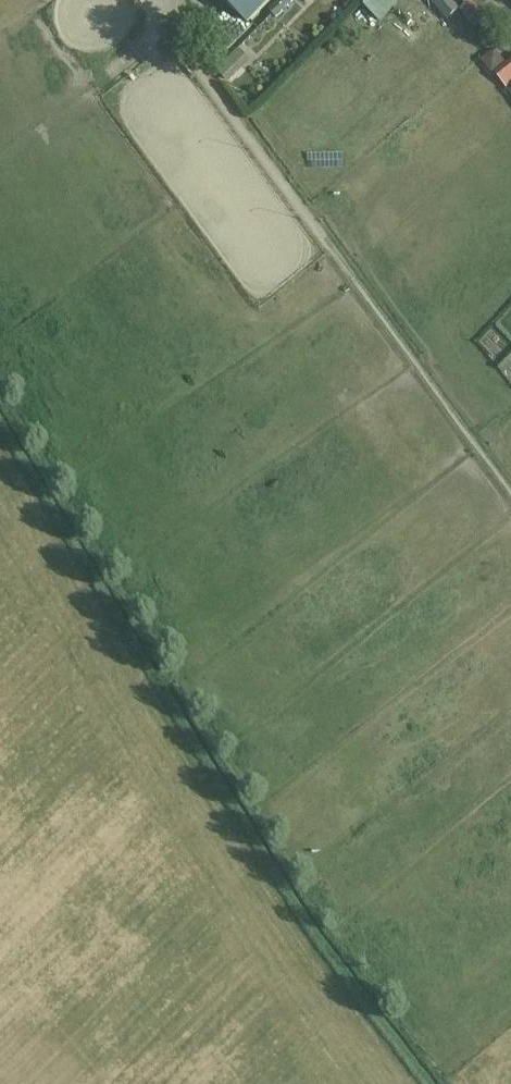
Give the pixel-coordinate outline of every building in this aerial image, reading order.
[(242,26),(269,0),(216,0),(242,26)] [(431,4),(445,21),(456,11),(447,0),(436,0),(431,4)]
